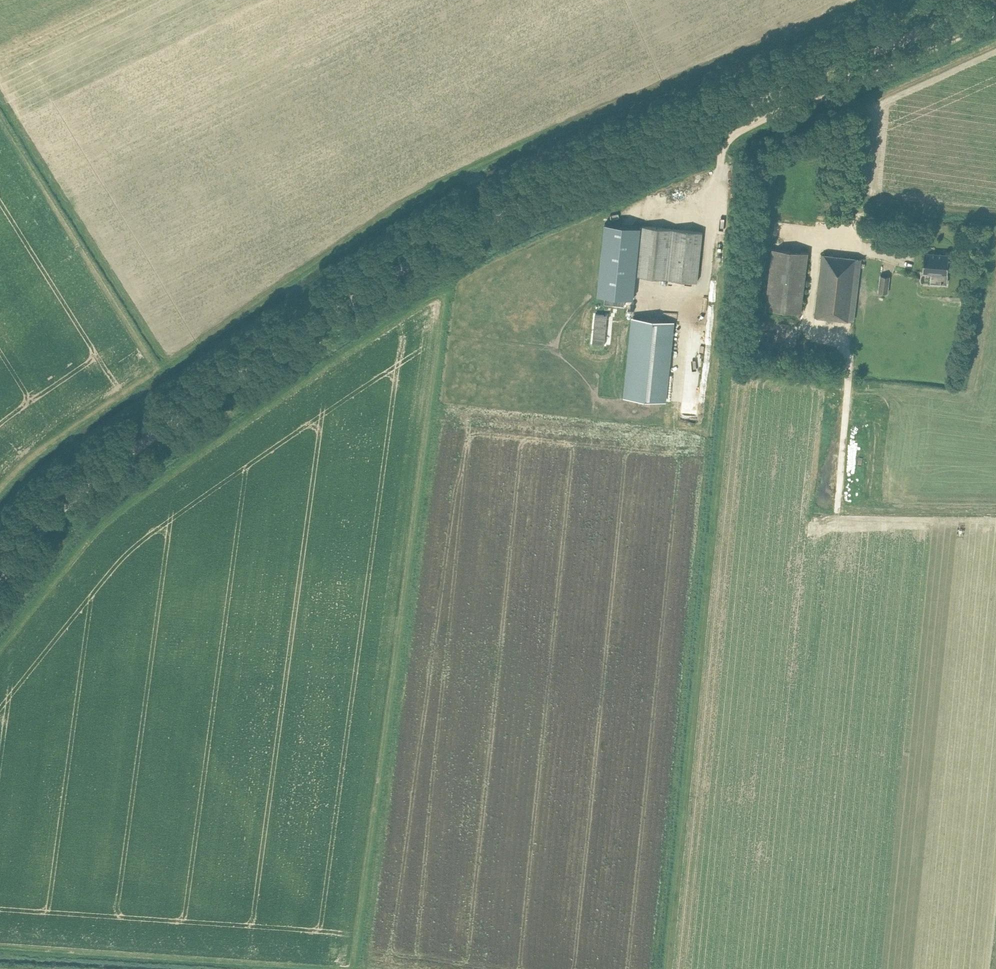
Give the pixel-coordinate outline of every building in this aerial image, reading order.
[(615,241),(631,241),(631,224),(616,224),(615,241)] [(638,275),(667,278),(673,228),(643,225),(638,275)] [(703,232),(673,228),(667,278),(697,281),(703,232)] [(801,312),(807,262),(808,252),(772,248),(765,308),(801,312)] [(947,284),(948,264),(949,254),(924,252),(922,272),(931,273),(931,283),(947,284)] [(852,321),(858,268),(859,258),(822,254),(815,316),(852,321)] [(888,293),(890,276),(880,275),(878,292),(888,293)] [(696,311),(695,318),(704,321),(706,314),(696,311)] [(597,313),(594,344),(606,345),(609,314),(597,313)] [(673,321),(633,317),(625,397),(665,401),(673,321)]
